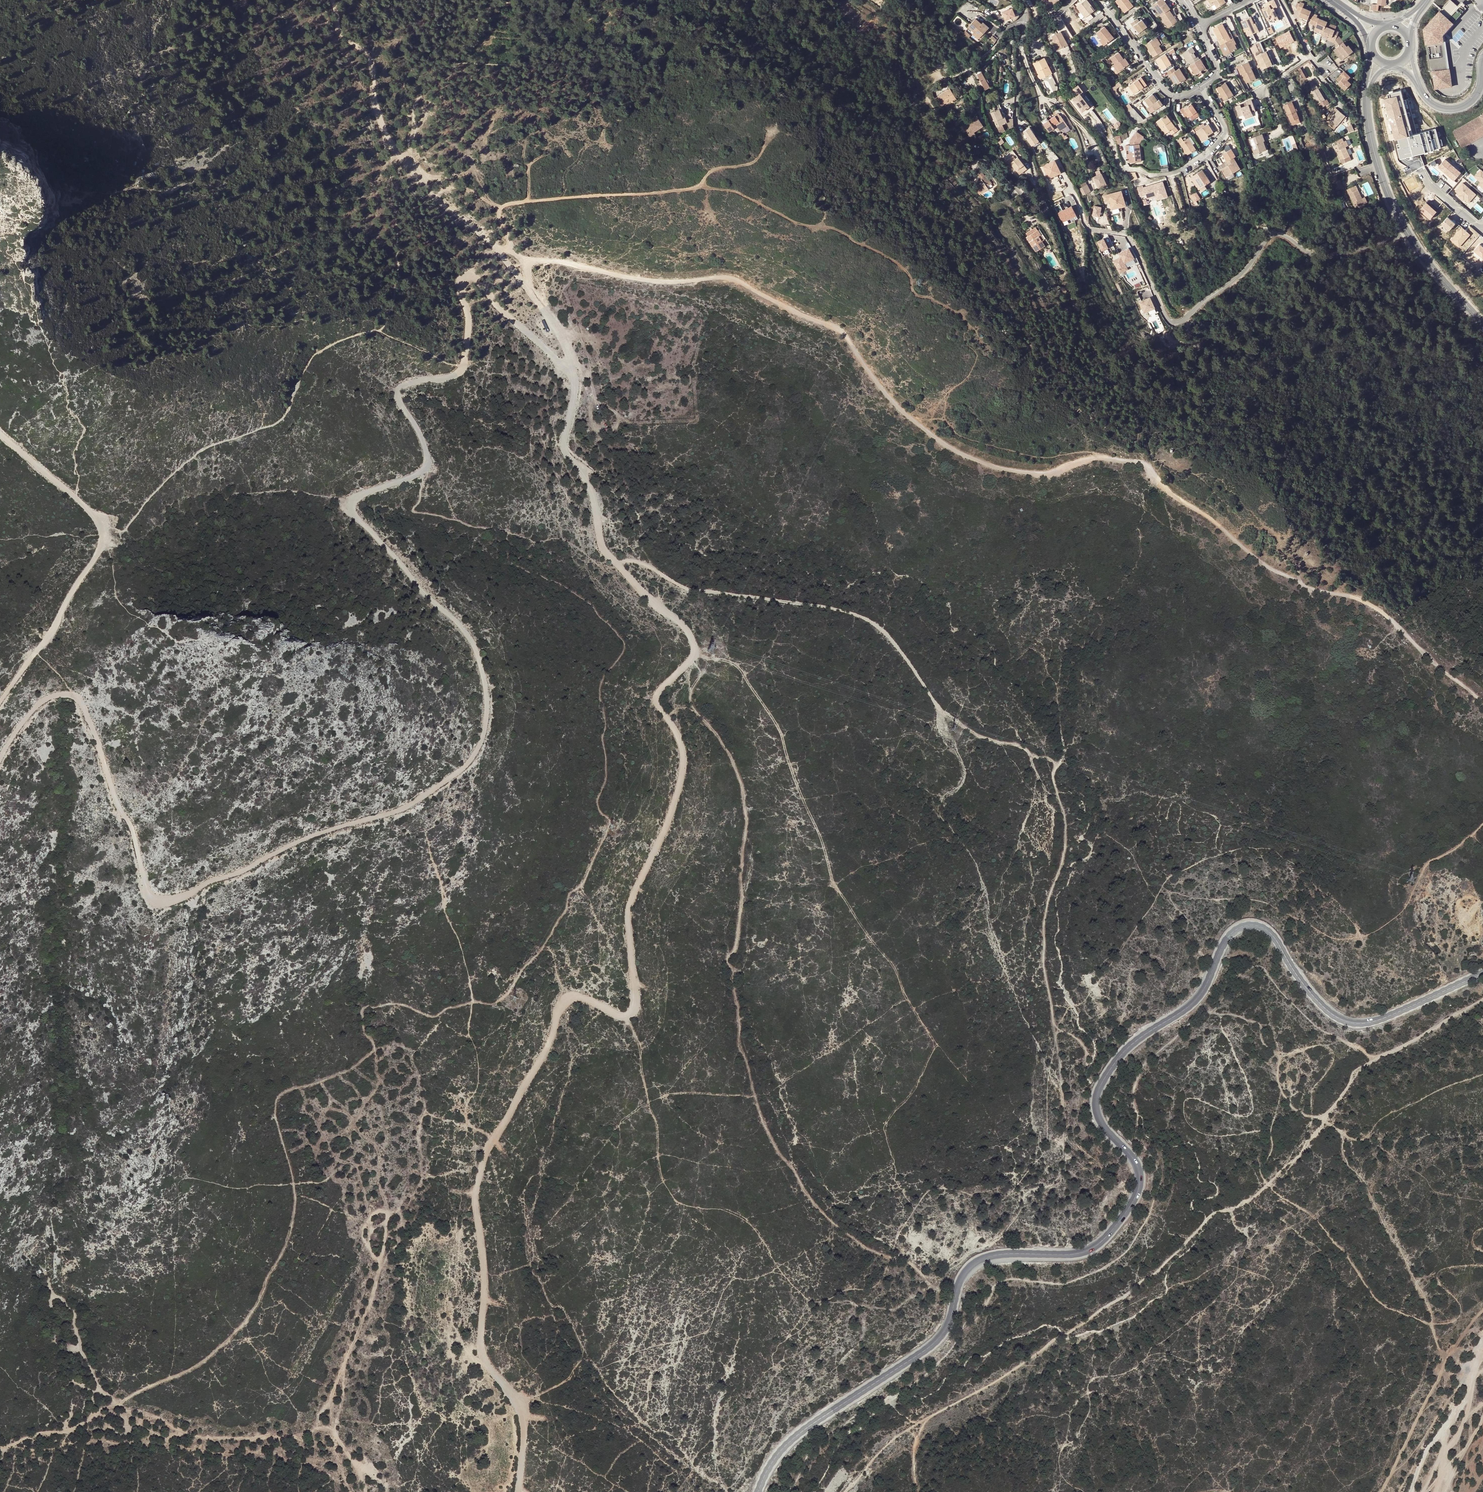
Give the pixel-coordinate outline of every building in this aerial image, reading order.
[(1040,1),(1046,9),(1058,0),(1042,0),(1040,1)] [(1093,11),(1090,6),(1091,5),(1087,0),(1085,0),(1077,6),(1078,8),(1085,17),(1088,21),(1093,17),(1090,13),(1093,11)] [(1129,0),(1128,0),(1116,0),(1115,0),(1124,12),(1133,6),(1129,0)] [(1160,15),(1169,9),(1170,8),(1165,2),(1164,3),(1162,1),(1161,0),(1158,0),(1152,4),(1160,15)] [(1276,8),(1279,6),(1276,0),(1272,0),(1266,3),(1268,7),(1262,9),(1267,20),(1273,18),(1275,21),(1280,19),(1276,8)] [(1440,12),(1452,25),(1466,9),(1463,7),(1461,5),(1462,4),(1463,3),(1461,2),(1459,4),(1457,6),(1450,0),(1449,0),(1441,10),(1440,12)] [(1301,9),(1300,11),(1298,16),(1302,17),(1301,19),(1307,21),(1310,12),(1311,10),(1302,7),(1304,3),(1300,1),(1297,8),(1301,9)] [(1012,7),(1001,11),(1004,19),(1015,15),(1012,7)] [(1177,21),(1169,9),(1160,15),(1168,27),(1172,25),(1177,21)] [(1454,27),(1452,25),(1440,12),(1424,31),(1430,71),(1433,71),(1435,89),(1452,89),(1444,38),(1454,27)] [(1252,15),(1250,16),(1257,31),(1259,30),(1252,15)] [(1250,16),(1241,21),(1248,35),(1257,31),(1250,16)] [(1139,32),(1146,26),(1142,19),(1139,21),(1137,18),(1131,23),(1132,25),(1134,25),(1136,28),(1139,32)] [(1323,29),(1325,26),(1327,21),(1320,18),(1319,20),(1318,19),(1315,25),(1315,26),(1323,29)] [(980,37),(987,29),(981,24),(975,19),(968,27),(974,32),(980,37)] [(1224,42),(1230,39),(1222,23),(1213,28),(1220,41),(1222,40),(1224,42)] [(1101,39),(1105,44),(1114,37),(1104,26),(1096,33),(1101,39)] [(1330,40),(1334,41),(1337,34),(1333,33),(1334,29),(1325,26),(1323,29),(1322,32),(1321,34),(1327,36),(1327,35),(1331,36),(1330,40)] [(973,38),(965,31),(963,33),(972,40),(973,38)] [(1061,31),(1052,37),(1055,43),(1058,49),(1062,47),(1066,55),(1072,52),(1068,44),(1061,31)] [(1224,42),(1219,45),(1224,54),(1237,48),(1234,41),(1235,41),(1233,37),(1230,39),(1224,42)] [(1145,44),(1153,56),(1156,54),(1162,51),(1159,45),(1154,38),(1145,44)] [(1352,50),(1348,44),(1346,45),(1343,42),(1336,47),(1345,56),(1352,50)] [(1192,62),(1199,58),(1197,55),(1196,56),(1193,52),(1194,51),(1192,47),(1181,53),(1187,61),(1189,60),(1190,63),(1192,62)] [(1345,56),(1336,47),(1333,49),(1341,59),(1345,56)] [(1263,69),(1273,64),(1267,51),(1257,56),(1263,69)] [(1110,58),(1115,63),(1120,70),(1128,64),(1123,58),(1119,52),(1110,58)] [(1165,53),(1156,59),(1162,69),(1171,64),(1165,53)] [(1044,57),(1033,63),(1041,78),(1051,74),(1047,66),(1048,65),(1044,57)] [(1195,74),(1205,68),(1201,63),(1203,62),(1200,58),(1199,58),(1192,62),(1190,63),(1189,64),(1195,74)] [(1243,73),(1242,73),(1246,82),(1256,78),(1249,62),(1248,61),(1239,65),(1243,73)] [(977,70),(973,72),(976,80),(978,78),(979,80),(978,81),(979,82),(981,86),(982,85),(985,90),(988,88),(989,87),(987,83),(986,80),(984,78),(981,72),(982,71),(980,68),(977,70)] [(1179,68),(1169,74),(1172,80),(1174,80),(1176,84),(1186,78),(1179,68)] [(1344,71),(1335,79),(1338,82),(1337,82),(1344,90),(1351,83),(1347,79),(1349,77),(1344,71)] [(1141,77),(1129,85),(1134,93),(1147,84),(1141,77)] [(1233,94),(1226,82),(1217,87),(1225,100),(1233,94)] [(1315,84),(1308,88),(1316,103),(1319,108),(1328,102),(1325,98),(1324,99),(1321,95),(1317,88),(1315,84)] [(950,89),(939,96),(944,104),(955,98),(950,89)] [(1443,148),(1438,127),(1414,133),(1404,89),(1391,92),(1392,97),(1387,98),(1397,139),(1402,138),(1404,148),(1401,148),(1403,157),(1443,148)] [(1083,91),(1073,99),(1082,111),(1089,106),(1093,104),(1083,91)] [(1159,99),(1157,100),(1156,101),(1154,99),(1155,98),(1152,94),(1144,99),(1149,106),(1150,105),(1154,109),(1162,104),(1159,99)] [(1248,100),(1248,102),(1249,103),(1245,105),(1241,106),(1240,103),(1236,104),(1239,115),(1243,113),(1244,114),(1256,111),(1252,99),(1248,100)] [(1292,102),(1284,105),(1288,115),(1297,112),(1292,102)] [(1184,107),(1181,108),(1180,109),(1185,117),(1189,114),(1190,115),(1197,110),(1191,103),(1185,107),(1184,107)] [(1134,107),(1129,111),(1138,123),(1143,120),(1134,107)] [(1329,114),(1330,114),(1333,116),(1330,120),(1336,125),(1339,121),(1344,114),(1335,107),(1329,114)] [(1000,112),(1000,108),(996,110),(991,112),(993,117),(997,126),(1004,123),(1000,112)] [(1299,118),(1297,112),(1288,115),(1291,121),(1299,118)] [(1061,127),(1066,123),(1061,114),(1060,115),(1059,113),(1048,119),(1047,117),(1041,120),(1048,131),(1053,128),(1056,133),(1062,129),(1061,127)] [(1166,114),(1156,121),(1165,133),(1169,130),(1172,134),(1178,129),(1175,125),(1175,126),(1173,127),(1169,121),(1170,120),(1166,114)] [(1453,133),(1463,149),(1482,137),(1482,115),(1453,133)] [(976,117),(962,126),(970,136),(975,133),(984,127),(976,117)] [(1208,123),(1196,131),(1196,132),(1202,141),(1208,137),(1207,135),(1212,131),(1208,123)] [(1031,144),(1032,146),(1039,141),(1029,127),(1023,131),(1028,138),(1027,138),(1031,144)] [(1130,145),(1126,145),(1126,150),(1129,150),(1130,159),(1130,162),(1141,161),(1139,143),(1143,136),(1136,131),(1130,141),(1130,145)] [(1250,138),(1255,154),(1265,150),(1262,141),(1264,141),(1265,140),(1263,133),(1250,138)] [(1188,137),(1179,143),(1181,146),(1183,149),(1187,154),(1188,153),(1195,149),(1188,137)] [(1040,143),(1039,141),(1032,146),(1033,147),(1033,148),(1036,153),(1039,152),(1036,147),(1040,143)] [(1342,164),(1352,160),(1346,147),(1344,141),(1339,144),(1334,146),(1342,164)] [(1225,158),(1226,161),(1228,160),(1233,157),(1236,155),(1231,148),(1223,153),(1225,157),(1225,158)] [(1016,170),(1024,165),(1016,154),(1006,161),(1011,167),(1013,166),(1014,167),(1016,170)] [(1233,157),(1228,160),(1229,163),(1221,168),(1226,176),(1240,168),(1233,157)] [(1455,181),(1463,172),(1447,158),(1439,166),(1455,181)] [(1055,159),(1042,165),(1048,179),(1061,173),(1055,159)] [(1024,165),(1016,170),(1019,174),(1026,168),(1024,165)] [(1202,169),(1193,175),(1201,187),(1210,181),(1202,169)] [(981,170),(977,173),(981,178),(982,180),(980,181),(975,184),(982,193),(989,188),(987,186),(989,185),(992,183),(990,181),(989,180),(988,180),(985,175),(983,173),(981,170)] [(1474,177),(1481,183),(1479,185),(1482,189),(1482,172),(1481,170),(1474,177)] [(1133,180),(1138,178),(1135,171),(1130,173),(1133,180)] [(1091,178),(1096,189),(1106,184),(1101,174),(1091,178)] [(1332,178),(1334,183),(1335,185),(1337,191),(1344,188),(1341,180),(1340,180),(1337,175),(1332,178)] [(1144,186),(1138,188),(1141,197),(1147,195),(1148,199),(1156,196),(1161,194),(1162,198),(1168,196),(1163,181),(1144,188),(1144,186)] [(1471,202),(1477,194),(1463,183),(1456,192),(1460,195),(1459,197),(1464,201),(1466,198),(1471,202)] [(1082,187),(1079,189),(1082,196),(1090,192),(1087,185),(1082,187)] [(1357,185),(1348,189),(1356,207),(1365,203),(1363,198),(1357,185)] [(1121,204),(1125,202),(1122,191),(1104,196),(1105,201),(1109,200),(1112,210),(1122,207),(1121,204)] [(1196,191),(1191,194),(1196,200),(1200,197),(1196,191)] [(1076,216),(1071,206),(1057,213),(1062,223),(1076,216)] [(1101,207),(1094,206),(1092,216),(1099,217),(1101,207)] [(1442,224),(1451,231),(1457,224),(1449,216),(1442,224)] [(1027,233),(1029,236),(1038,230),(1036,227),(1027,233)] [(1459,247),(1471,234),(1463,227),(1451,240),(1459,247)] [(1045,246),(1042,241),(1039,236),(1041,235),(1038,230),(1029,236),(1027,237),(1036,252),(1038,250),(1045,246)] [(1102,240),(1096,243),(1101,252),(1107,249),(1102,240)] [(1482,258),(1482,244),(1482,243),(1475,249),(1482,258)] [(1128,249),(1118,254),(1120,258),(1113,262),(1120,274),(1127,270),(1124,264),(1134,259),(1128,249)] [(1155,310),(1150,298),(1139,303),(1144,315),(1155,310)]
